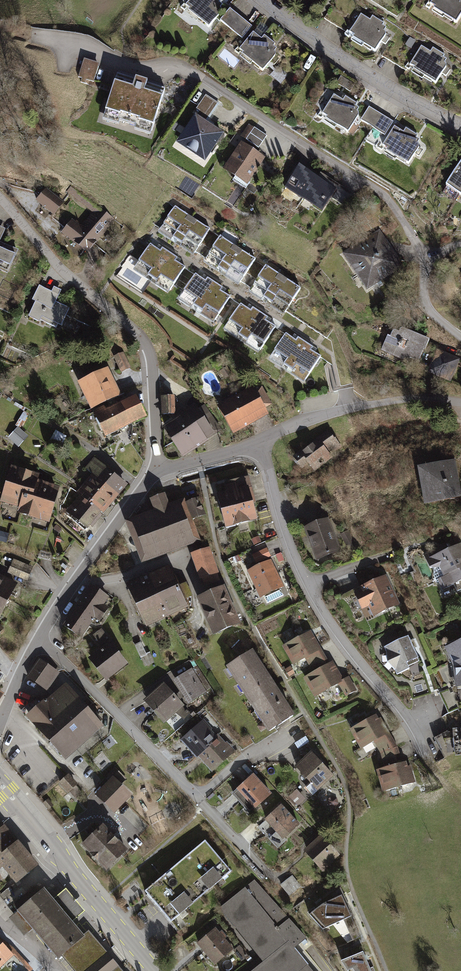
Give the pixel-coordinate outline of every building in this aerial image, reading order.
[(181,7),(185,10),(188,7),(200,17),(198,19),(209,27),(216,18),(220,21),(221,21),(220,20),(225,15),(221,12),(222,12),(222,10),(221,8),(217,5),(221,0),(190,0),(186,5),(184,3),(181,7)] [(426,6),(430,8),(432,4),(446,13),(445,15),(456,22),(460,15),(460,0),(433,0),(431,3),(429,2),(426,6)] [(230,8),(225,15),(220,20),(221,21),(231,29),(241,17),(230,8)] [(347,31),(345,35),(348,38),(351,34),(365,42),(364,44),(375,52),(381,41),(386,44),(390,38),(386,35),(386,34),(386,33),(386,31),(385,30),(381,28),(384,23),(373,16),(370,20),(361,14),(350,33),(347,31)] [(241,17),(231,29),(242,38),(252,26),(241,17)] [(238,47),(235,51),(239,54),(241,50),(254,60),(252,62),(263,71),(270,62),(274,65),(279,59),(275,56),(275,55),(276,53),(275,51),(271,48),(275,44),(265,35),(262,39),(253,32),(240,48),(238,47)] [(408,63),(405,67),(409,69),(412,65),(425,74),(424,76),(436,83),(442,73),(446,76),(450,70),(446,67),(447,66),(447,65),(446,63),(445,62),(442,60),(445,55),(433,48),(431,52),(422,46),(410,64),(408,63)] [(98,66),(83,61),(78,77),(94,81),(98,66)] [(281,85),(289,74),(278,66),(270,76),(281,85)] [(117,73),(104,115),(152,130),(165,88),(147,83),(147,82),(135,78),(135,79),(117,73)] [(354,85),(348,81),(345,85),(346,88),(350,91),(354,85)] [(334,94),(322,113),(338,123),(337,125),(348,132),(355,122),(359,125),(361,120),(362,118),(359,116),(359,115),(359,113),(359,112),(358,111),(354,109),(357,104),(346,96),(343,100),(334,94)] [(201,111),(210,117),(219,104),(206,95),(197,109),(201,111)] [(381,114),(369,107),(362,118),(361,120),(373,128),(381,114)] [(196,117),(183,137),(191,142),(187,148),(205,160),(222,134),(206,124),(210,117),(201,111),(196,117)] [(393,122),(381,114),(373,128),(385,135),(393,122)] [(259,148),(267,135),(254,128),(254,129),(249,126),(243,136),(247,139),(246,140),(259,148)] [(395,126),(383,145),(398,154),(397,156),(409,164),(415,153),(419,156),(423,150),(419,147),(419,146),(420,145),(419,143),(418,142),(414,140),(418,135),(406,128),(404,132),(395,126)] [(241,147),(228,168),(247,180),(260,160),(241,147)] [(459,193),(460,191),(460,163),(447,186),(459,193)] [(300,167),(290,182),(297,187),(294,192),(322,209),(338,184),(329,179),(324,185),(316,180),(317,178),(300,167)] [(46,191),(37,201),(53,214),(62,204),(46,191)] [(160,230),(177,241),(193,218),(175,207),(160,230)] [(87,253),(114,220),(102,210),(85,231),(72,221),(63,233),(87,253)] [(177,241),(195,252),(210,230),(193,218),(177,241)] [(379,231),(362,243),(357,266),(354,269),(368,289),(377,283),(379,286),(383,284),(381,281),(389,276),(386,272),(391,248),(379,231)] [(205,259),(223,271),(238,248),(220,237),(205,259)] [(5,271),(9,261),(12,262),(17,251),(0,243),(0,268),(5,271)] [(344,254),(354,269),(357,266),(362,243),(344,254)] [(135,267),(153,279),(170,253),(162,248),(160,251),(150,244),(135,267)] [(223,271),(240,282),(255,259),(238,248),(223,271)] [(403,266),(391,248),(386,272),(389,276),(403,266)] [(153,279),(170,290),(185,267),(175,261),(177,258),(170,253),(153,279)] [(251,289),(268,301),(283,278),(266,266),(251,289)] [(180,297),(198,309),(215,282),(207,278),(205,281),(195,274),(180,297)] [(268,301),(285,312),(300,289),(283,278),(268,301)] [(198,309),(215,320),(230,297),(221,291),(223,288),(215,282),(198,309)] [(52,293),(40,287),(33,301),(37,302),(30,317),(39,321),(40,320),(56,328),(66,307),(54,302),(57,298),(51,295),(52,293)] [(226,327),(243,338),(260,312),(253,308),(251,311),(241,304),(226,327)] [(243,338),(260,349),(275,327),(266,321),(268,317),(260,312),(243,338)] [(400,330),(399,332),(395,331),(394,331),(393,331),(392,332),(390,337),(388,335),(381,350),(408,361),(410,358),(418,361),(425,345),(427,346),(429,340),(403,329),(402,329),(401,329),(400,330)] [(271,357),(288,368),(305,342),(297,337),(295,340),(286,334),(271,357)] [(288,368),(305,379),(320,357),(312,351),(314,348),(305,342),(288,368)] [(129,367),(123,353),(115,357),(121,371),(129,367)] [(442,356),(439,355),(438,358),(436,357),(435,358),(433,359),(432,361),(432,363),(432,366),(434,367),(432,370),(436,371),(435,374),(437,376),(438,377),(441,378),(443,377),(444,378),(445,375),(448,377),(449,374),(452,375),(452,374),(454,372),(455,371),(455,368),(455,366),(455,365),(453,364),(455,361),(452,360),(453,358),(452,358),(450,356),(448,354),(446,354),(444,354),(443,354),(442,356)] [(230,375),(226,368),(222,371),(226,377),(230,375)] [(105,371),(81,383),(93,408),(117,396),(113,388),(114,387),(108,376),(108,377),(105,371)] [(253,388),(220,407),(233,430),(266,411),(253,388)] [(130,399),(122,403),(132,423),(144,417),(134,397),(133,398),(132,396),(129,398),(130,399)] [(173,396),(163,397),(164,414),(174,413),(173,396)] [(122,403),(109,410),(119,429),(132,423),(122,403)] [(104,407),(95,412),(106,435),(119,429),(109,410),(106,411),(104,407)] [(201,436),(203,440),(220,428),(207,409),(202,408),(197,412),(210,430),(201,436)] [(193,426),(174,439),(183,454),(203,440),(201,436),(210,430),(197,412),(195,409),(186,415),(193,426)] [(193,426),(186,415),(166,429),(174,439),(193,426)] [(26,436),(17,428),(8,437),(17,445),(26,436)] [(66,437),(59,432),(52,442),(59,447),(66,437)] [(307,462),(314,470),(331,457),(328,454),(339,445),(335,440),(332,442),(326,434),(295,457),(302,466),(307,462)] [(86,469),(97,477),(116,493),(122,484),(103,468),(104,466),(94,458),(86,469)] [(455,461),(419,467),(423,492),(433,491),(435,502),(460,497),(460,496),(460,492),(455,461)] [(13,469),(4,499),(23,505),(21,511),(32,515),(33,512),(49,517),(57,490),(34,483),(36,476),(13,469)] [(97,477),(89,486),(108,501),(116,493),(97,477)] [(218,497),(224,522),(234,519),(235,524),(247,521),(247,519),(256,516),(252,502),(254,502),(249,481),(240,479),(234,481),(235,486),(226,488),(227,494),(218,497)] [(89,486),(82,495),(100,511),(108,501),(89,486)] [(85,530),(101,511),(100,511),(82,495),(70,509),(75,513),(71,518),(85,530)] [(159,516),(135,526),(148,560),(191,543),(191,536),(180,508),(169,513),(163,496),(153,500),(159,516)] [(198,499),(186,503),(193,519),(204,514),(198,499)] [(327,527),(325,521),(306,528),(313,547),(317,546),(321,557),(339,550),(333,535),(330,536),(329,531),(330,531),(330,530),(331,529),(330,528),(330,527),(329,527),(328,527),(327,527)] [(351,552),(357,549),(348,531),(341,534),(351,552)] [(425,556),(430,567),(434,567),(434,576),(437,582),(440,581),(444,589),(453,584),(457,592),(460,590),(460,548),(459,545),(442,552),(440,549),(425,556)] [(253,555),(256,562),(270,556),(266,549),(253,555)] [(207,550),(193,555),(202,577),(204,576),(207,583),(218,579),(207,550)] [(269,562),(250,571),(262,596),(263,595),(267,603),(283,595),(279,587),(281,586),(269,562)] [(31,570),(13,563),(8,572),(27,579),(31,570)] [(170,570),(151,579),(158,594),(164,590),(168,587),(166,584),(175,580),(170,570)] [(397,603),(385,577),(373,583),(370,582),(367,583),(365,586),(362,588),(363,590),(359,592),(365,606),(370,604),(375,614),(397,603)] [(8,599),(15,586),(0,578),(0,595),(8,599)] [(128,585),(138,606),(159,596),(158,594),(151,579),(146,582),(144,578),(128,585)] [(177,587),(175,580),(166,584),(168,587),(164,590),(158,594),(159,596),(167,612),(186,604),(184,599),(190,596),(185,584),(177,587)] [(91,586),(64,626),(80,635),(90,621),(96,625),(101,624),(113,606),(111,601),(106,598),(106,597),(91,586)] [(223,588),(199,599),(214,633),(238,623),(232,609),(233,608),(230,602),(229,602),(223,588)] [(4,608),(8,599),(0,595),(0,606),(4,608)] [(138,606),(145,623),(167,612),(159,596),(138,606)] [(104,648),(92,658),(107,677),(124,663),(110,644),(111,643),(101,630),(95,635),(104,648)] [(307,659),(311,666),(325,658),(319,648),(318,648),(316,643),(314,643),(308,632),(296,640),(295,639),(284,645),(294,664),(308,656),(309,658),(307,659)] [(418,657),(408,636),(384,647),(386,651),(386,655),(387,655),(387,662),(392,666),(392,667),(395,670),(397,674),(409,669),(406,663),(418,657)] [(455,665),(460,664),(460,641),(447,648),(455,665)] [(141,657),(145,665),(154,662),(150,653),(146,655),(141,643),(135,646),(140,658),(141,657)] [(293,716),(251,652),(228,666),(229,668),(232,666),(236,673),(233,674),(239,684),(242,682),(247,690),(244,691),(250,701),(253,699),(265,718),(262,720),(269,731),(275,727),(276,729),(279,727),(278,725),(293,716)] [(325,658),(311,666),(315,672),(306,678),(316,696),(339,683),(347,696),(355,691),(348,678),(342,681),(337,673),(334,675),(325,658)] [(45,687),(56,671),(39,660),(28,676),(45,687)] [(109,679),(114,685),(128,675),(123,668),(109,679)] [(192,670),(176,680),(190,701),(202,693),(199,687),(202,685),(192,670)] [(76,714),(78,716),(87,709),(66,685),(30,717),(49,739),(76,714)] [(163,686),(147,700),(165,719),(181,705),(163,686)] [(36,698),(24,709),(29,714),(41,704),(36,698)] [(49,739),(62,755),(91,729),(93,733),(101,726),(87,709),(78,716),(76,714),(49,739)] [(374,741),(382,754),(395,747),(382,723),(379,725),(373,716),(352,729),(362,747),(374,741)] [(215,738),(202,723),(185,738),(192,746),(190,748),(196,755),(216,739),(215,738)] [(216,739),(196,755),(197,756),(199,754),(205,761),(207,759),(215,768),(231,753),(217,736),(215,738),(216,739)] [(400,764),(395,747),(382,754),(386,768),(378,770),(384,790),(413,782),(410,771),(406,772),(404,763),(400,764)] [(312,754),(297,767),(311,782),(306,788),(312,795),(319,788),(318,787),(331,775),(312,754)] [(111,783),(99,796),(113,809),(127,795),(114,782),(122,775),(115,769),(106,778),(111,783)] [(68,775),(60,782),(69,791),(76,785),(68,775)] [(253,776),(233,794),(245,807),(250,802),(255,807),(270,793),(253,776)] [(82,793),(76,785),(69,791),(76,798),(82,793)] [(295,792),(290,796),(298,805),(303,800),(295,792)] [(337,803),(336,798),(332,797),(328,800),(329,805),(334,806),(337,803)] [(52,805),(48,800),(44,803),(49,808),(52,805)] [(281,806),(266,819),(277,831),(269,839),(277,848),(286,840),(283,837),(298,824),(281,806)] [(126,850),(102,826),(83,844),(107,868),(126,850)] [(2,828),(0,830),(0,867),(1,867),(4,865),(16,880),(35,865),(17,843),(16,844),(2,828)] [(337,855),(321,837),(307,850),(321,865),(329,859),(330,861),(337,855)] [(171,922),(231,871),(205,840),(145,891),(171,922)] [(281,885),(289,894),(300,885),(292,876),(281,885)] [(292,948),(304,938),(254,882),(222,908),(266,961),(254,970),(311,970),(292,948)] [(44,888),(29,901),(14,883),(1,893),(17,911),(14,914),(29,932),(35,927),(59,956),(62,954),(77,970),(117,970),(85,934),(84,935),(83,935),(82,936),(72,924),(71,925),(51,901),(53,899),(44,888)] [(85,911),(66,888),(53,899),(72,922),(85,911)] [(323,904),(309,914),(323,929),(344,919),(353,940),(360,937),(351,915),(339,889),(333,893),(335,898),(323,904)] [(256,954),(220,910),(216,914),(252,958),(256,954)] [(231,949),(215,930),(199,943),(215,962),(231,949)] [(234,950),(242,960),(247,956),(240,946),(234,950)] [(342,961),(348,970),(374,970),(373,967),(369,969),(362,952),(342,961)]
